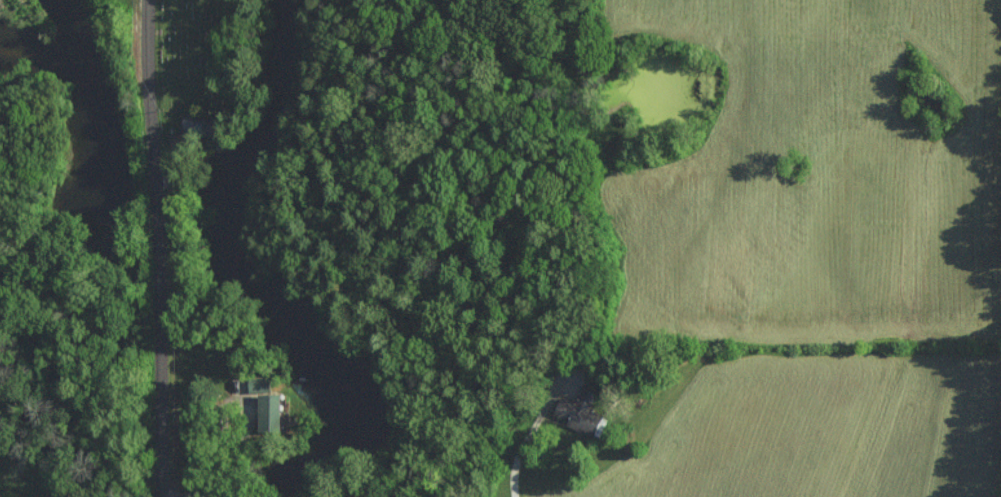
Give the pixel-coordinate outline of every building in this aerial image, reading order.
[(269,392),(270,375),(249,375),(249,391),(269,392)] [(562,397),(555,415),(568,420),(566,425),(594,435),(602,415),(591,411),(599,392),(582,386),(576,403),(562,397)] [(258,395),(259,431),(281,431),(281,394),(258,395)]
